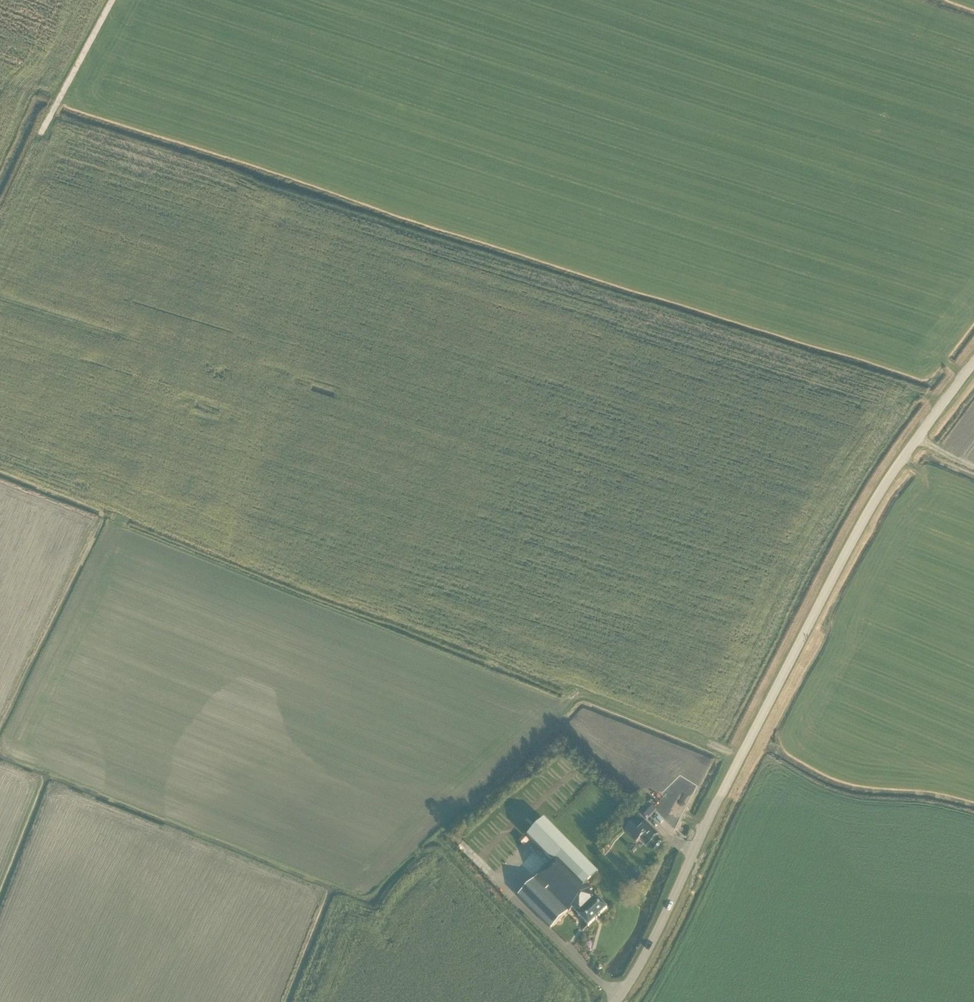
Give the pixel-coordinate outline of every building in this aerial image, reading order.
[(641,813),(647,820),(657,812),(650,805),(641,813)] [(650,842),(657,836),(640,819),(635,824),(634,823),(625,831),(636,843),(643,836),(650,842)] [(598,875),(544,820),(527,837),(552,863),(535,880),(518,896),(551,930),(568,913),(567,912),(546,891),(547,890),(569,913),(572,910),(579,916),(578,917),(588,928),(596,921),(600,917),(607,910),(596,899),(596,900),(589,893),(592,890),(587,885),(598,875)] [(523,846),(528,841),(524,837),(519,842),(523,846)] [(633,880),(638,888),(645,884),(641,876),(633,880)]
